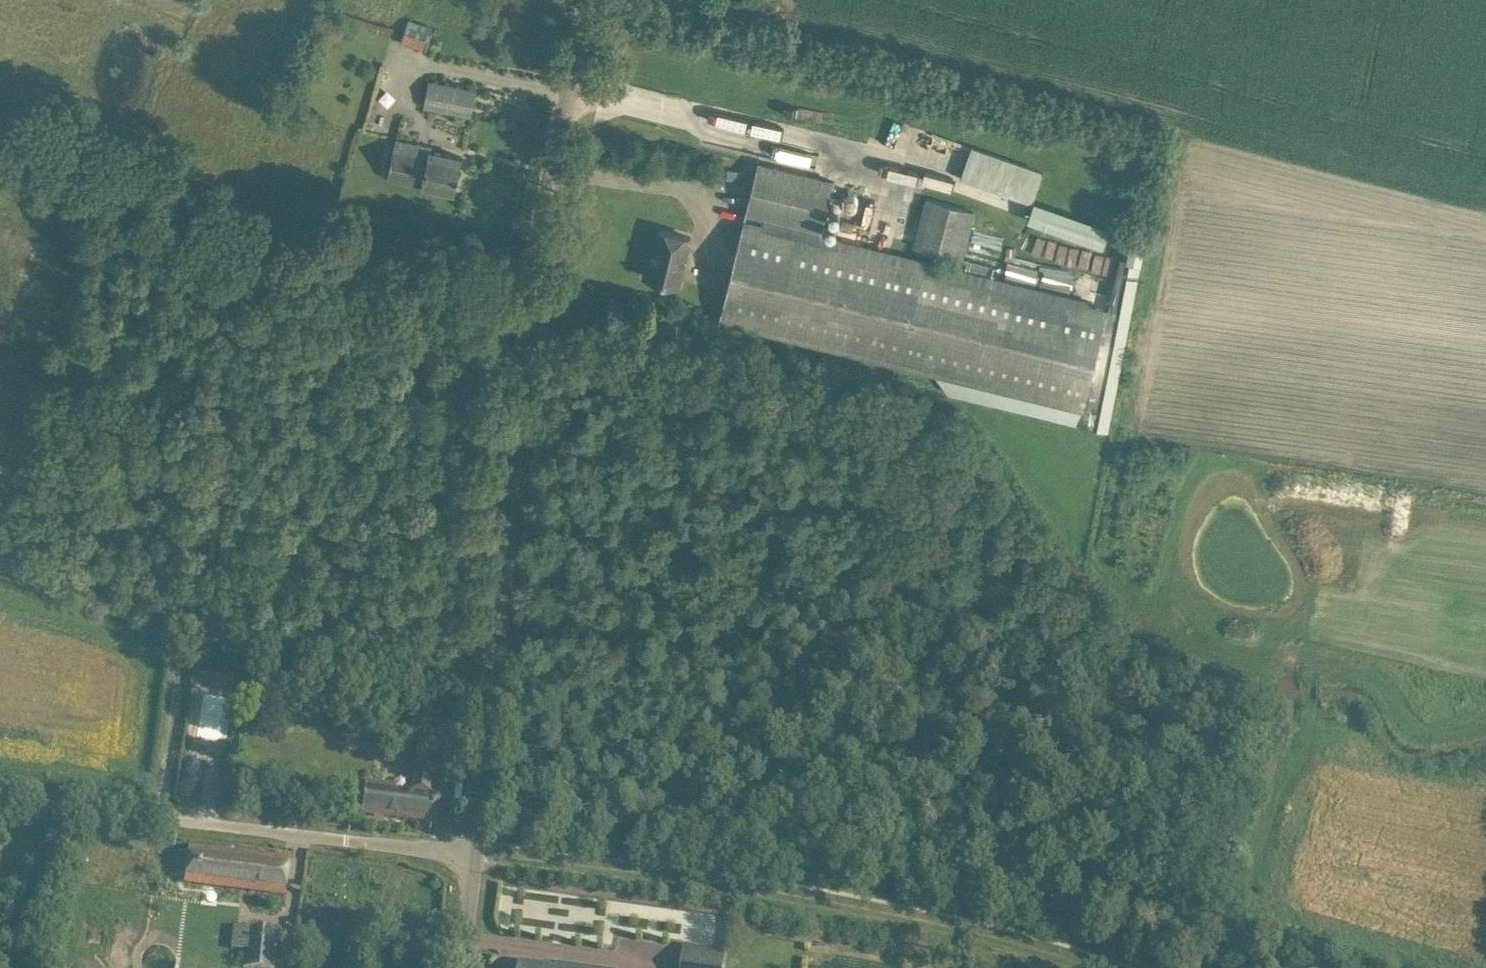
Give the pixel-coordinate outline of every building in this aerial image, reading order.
[(431,30),(409,23),(403,43),(425,50),(431,30)] [(425,106),(470,116),(476,92),(430,82),(425,106)] [(388,177),(436,188),(456,192),(463,156),(431,149),(432,145),(396,138),(388,177)] [(957,176),(1029,200),(1040,167),(967,144),(957,176)] [(745,219),(727,293),(720,319),(938,372),(949,392),(1110,430),(1142,262),(1141,261),(1145,239),(1131,236),(1127,254),(1121,256),(1109,306),(1088,301),(1089,298),(959,267),(913,256),(822,233),(835,182),(759,163),(745,219)] [(729,169),(728,179),(743,181),(744,170),(729,169)] [(928,198),(915,247),(961,259),(974,211),(928,198)] [(1028,221),(1102,247),(1109,227),(1035,201),(1028,221)] [(644,275),(664,280),(680,284),(687,256),(691,236),(660,229),(656,249),(651,247),(644,275)] [(54,385),(57,373),(46,370),(43,382),(54,385)] [(410,732),(426,734),(446,737),(449,712),(413,708),(410,732)] [(196,711),(196,754),(222,754),(222,711),(196,711)] [(415,780),(413,792),(396,790),(396,786),(366,782),(362,814),(436,823),(439,795),(429,793),(429,791),(432,792),(435,768),(413,765),(411,779),(415,780)] [(186,883),(263,892),(283,894),(287,859),(190,848),(186,883)] [(278,931),(248,928),(244,967),(274,967),(278,931)] [(725,951),(686,946),(683,967),(723,967),(725,951)]
